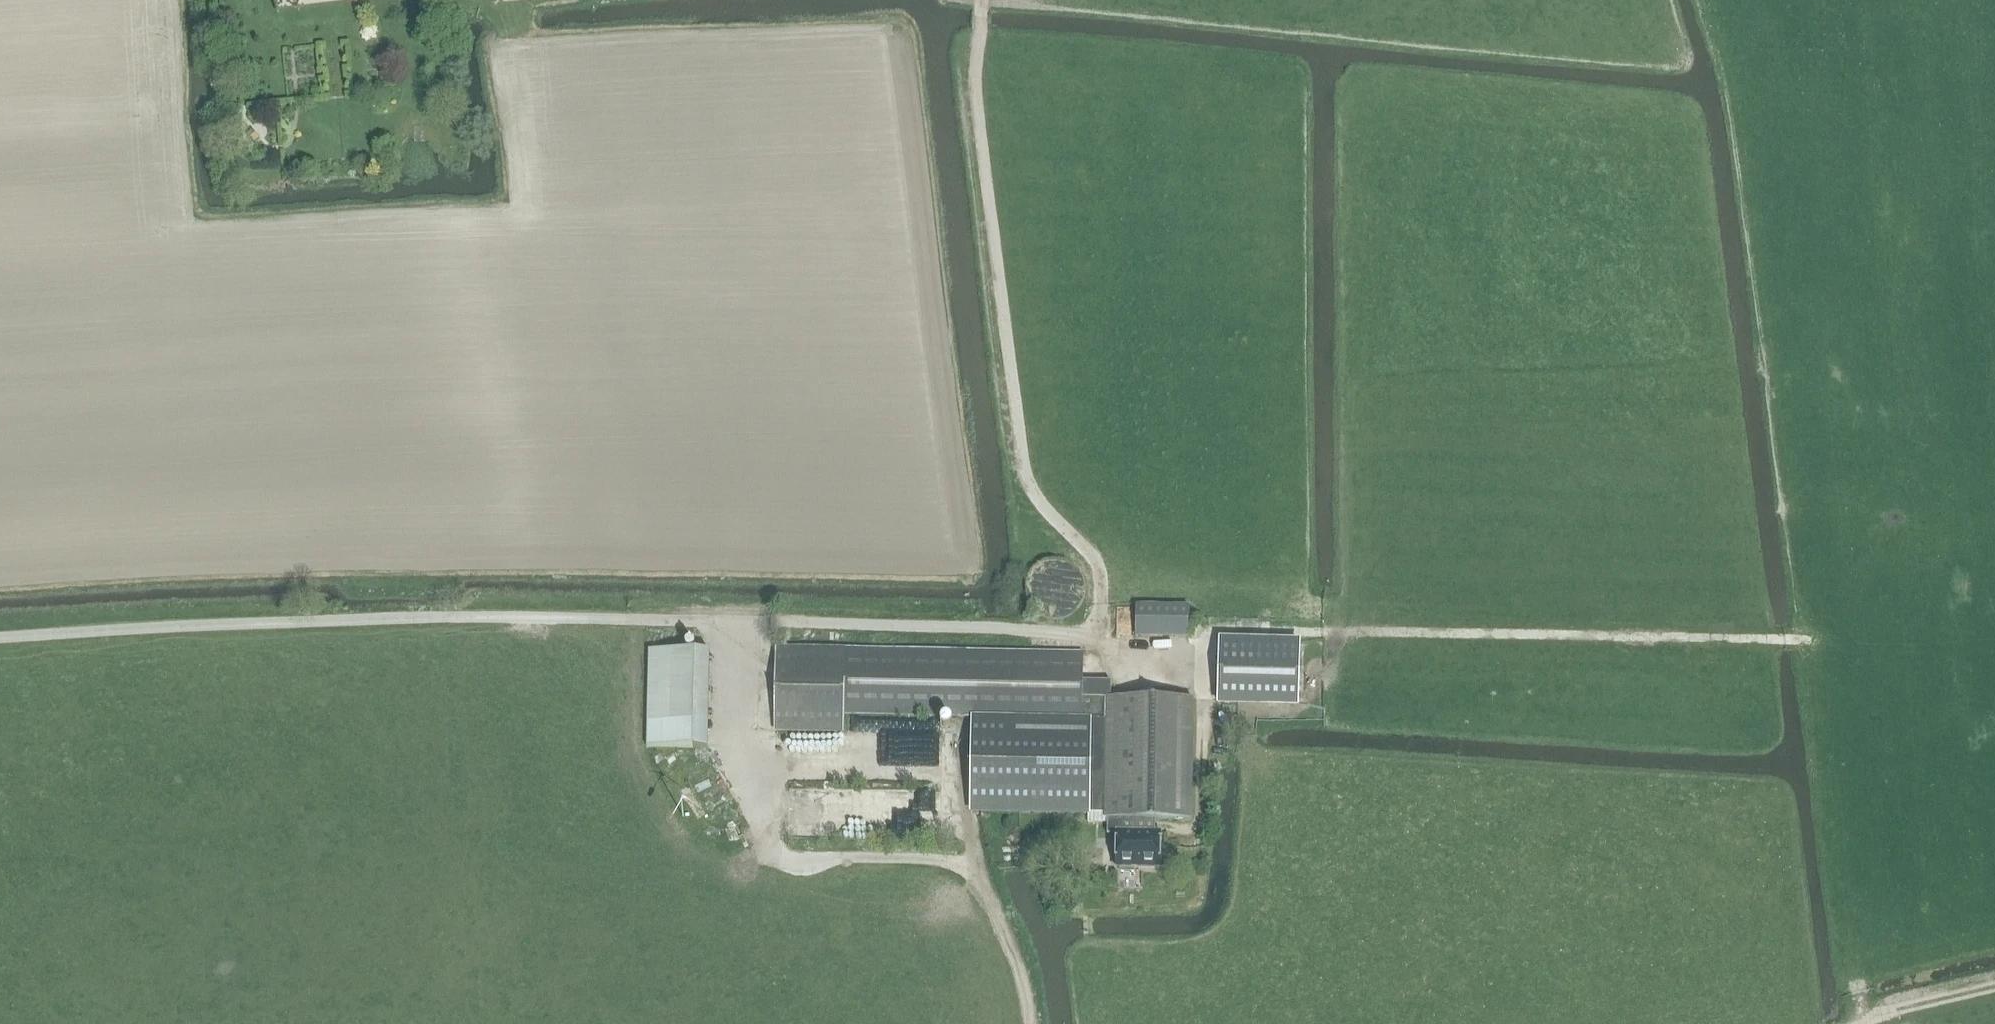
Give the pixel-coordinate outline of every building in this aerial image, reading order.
[(433,28),(431,15),(417,16),(419,29),(433,28)] [(1188,605),(1135,603),(1134,636),(1187,638),(1188,605)] [(1300,643),(1214,642),(1213,699),(1298,701),(1300,643)] [(1082,680),(1082,652),(845,648),(845,647),(775,646),(773,731),(843,733),(843,714),(972,717),(971,811),(1087,812),(1087,822),(1106,823),(1106,834),(1114,834),(1114,868),(1119,868),(1119,872),(1134,872),(1135,868),(1160,869),(1161,830),(1154,830),(1155,818),(1192,819),(1193,698),(1110,697),(1111,681),(1082,680)] [(710,650),(647,649),(645,746),(708,748),(710,650)]
